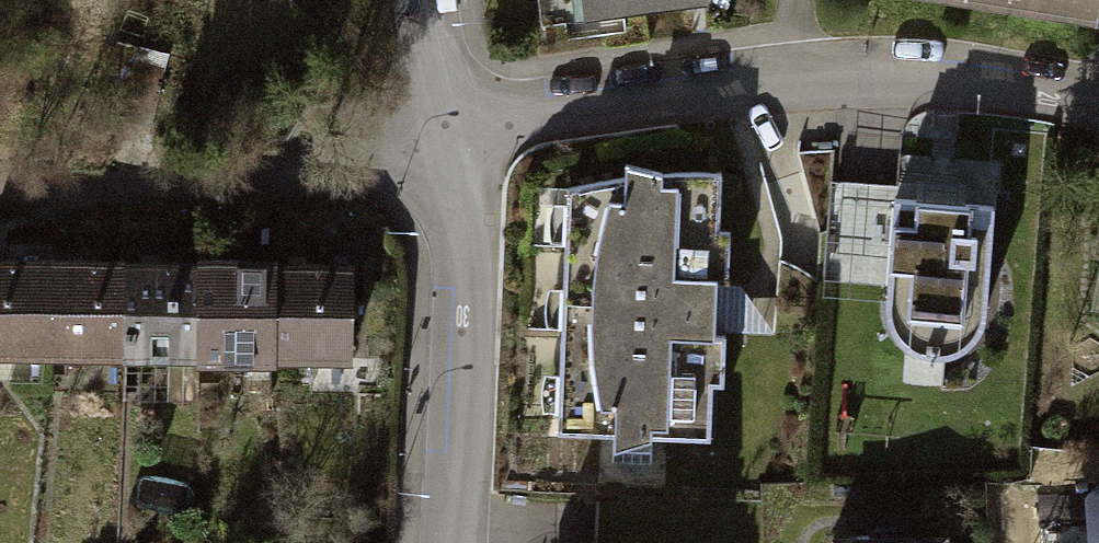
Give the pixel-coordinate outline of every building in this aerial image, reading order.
[(534,12),(653,0),(533,0),(534,12)] [(1083,12),(1085,0),(1008,0),(1083,12)] [(636,166),(561,181),(548,429),(606,433),(605,461),(644,461),(645,434),(701,434),(714,167),(636,166)] [(990,200),(881,192),(872,307),(882,329),(895,341),(911,353),(927,356),(944,353),(957,344),(970,331),(978,317),(990,200)] [(0,252),(0,351),(38,352),(41,253),(0,252)] [(115,255),(41,253),(38,352),(112,354),(115,255)] [(191,256),(115,255),(112,354),(188,356),(191,256)] [(270,258),(191,256),(188,356),(268,358),(270,258)] [(343,260),(270,258),(268,358),(340,360),(343,260)] [(825,535),(825,542),(936,542),(936,531),(825,535)]
